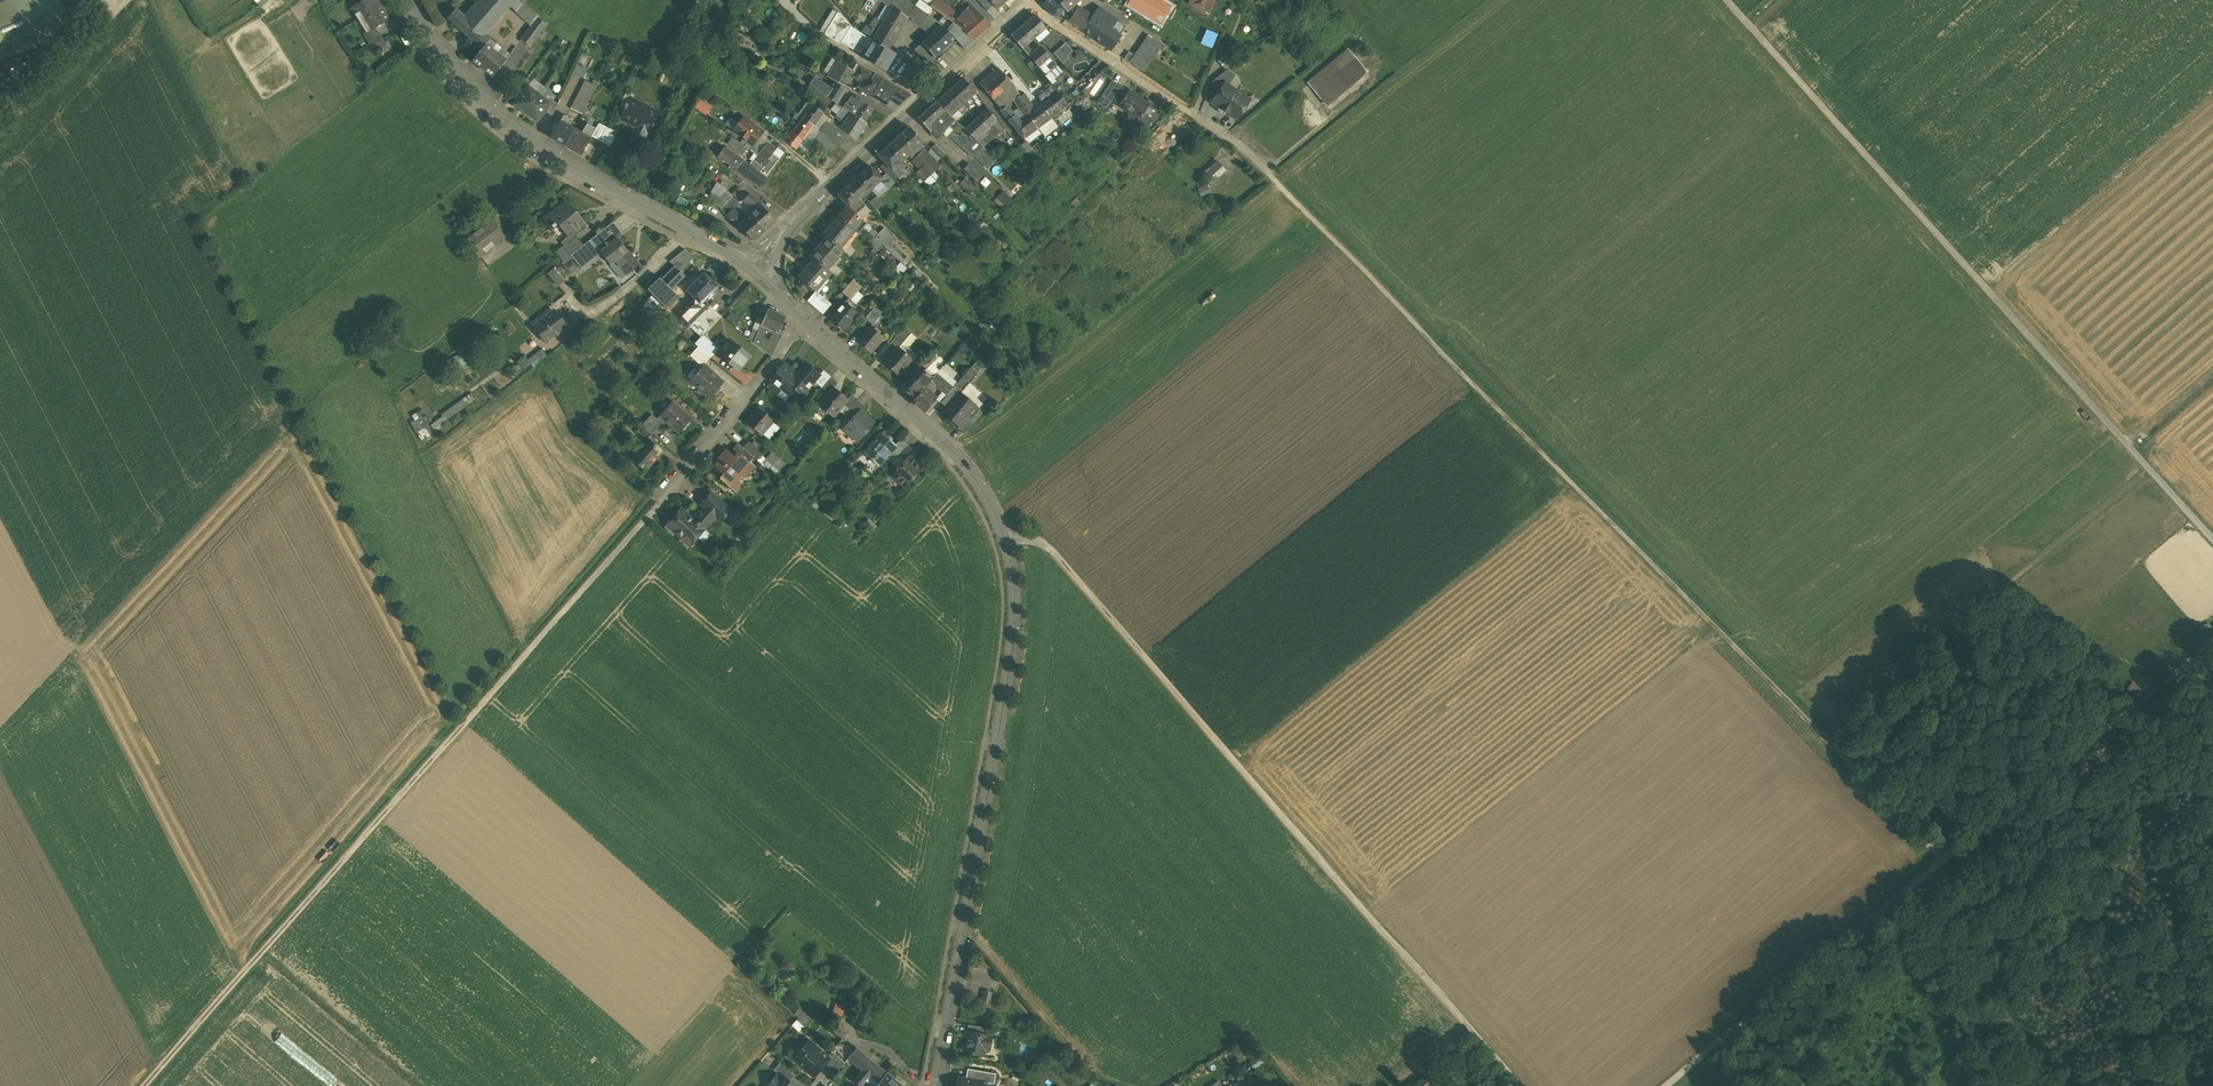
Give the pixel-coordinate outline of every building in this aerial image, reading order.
[(0,2),(0,62),(74,33),(61,0),(6,0),(0,2)] [(378,0),(365,0),(352,8),(359,19),(361,18),(369,30),(369,32),(376,28),(390,19),(378,0)] [(480,6),(495,19),(508,4),(507,4),(511,0),(485,0),(480,6)] [(519,0),(511,0),(507,4),(508,4),(516,11),(523,4),(519,0)] [(865,4),(872,8),(877,0),(867,0),(865,4)] [(907,0),(898,0),(893,7),(897,10),(898,9),(902,12),(902,13),(907,18),(915,6),(907,0)] [(937,0),(934,0),(934,1),(930,6),(941,14),(946,6),(937,0)] [(987,12),(994,5),(989,0),(977,0),(987,12)] [(994,5),(998,9),(1007,0),(989,0),(994,5)] [(1055,0),(1046,0),(1042,4),(1053,16),(1058,16),(1060,14),(1062,12),(1062,7),(1055,0)] [(1063,7),(1066,11),(1072,6),(1078,0),(1056,0),(1063,7)] [(1123,6),(1162,28),(1176,5),(1168,0),(1127,0),(1123,6)] [(1193,4),(1198,6),(1200,5),(1208,8),(1211,7),(1213,0),(1191,0),(1193,4)] [(477,4),(464,17),(456,9),(448,18),(482,50),(486,44),(487,43),(482,38),(484,36),(481,33),(495,19),(480,6),(477,3),(477,4)] [(539,18),(523,4),(516,11),(532,27),(539,18)] [(872,8),(865,4),(862,9),(869,14),(872,8)] [(928,15),(915,6),(907,18),(907,19),(920,27),(928,15)] [(955,16),(950,12),(951,10),(946,6),(941,14),(943,16),(952,22),(961,15),(957,13),(955,16)] [(961,15),(952,22),(961,29),(970,38),(971,40),(989,24),(972,6),(961,15)] [(1072,6),(1066,11),(1063,7),(1062,7),(1062,12),(1060,14),(1069,20),(1076,9),(1072,6)] [(881,26),(881,27),(896,35),(907,19),(907,18),(902,13),(902,12),(898,9),(897,10),(893,7),(883,23),(881,26)] [(1092,18),(1078,7),(1076,9),(1069,20),(1084,30),(1092,18)] [(1126,27),(1099,8),(1092,19),(1092,18),(1084,30),(1110,49),(1126,27)] [(841,14),(832,28),(829,26),(824,34),(838,42),(839,41),(841,42),(850,27),(851,26),(841,14)] [(928,15),(920,27),(926,31),(934,19),(928,15)] [(1046,28),(1034,15),(1024,24),(1035,37),(1045,29),(1046,28)] [(952,22),(943,16),(938,23),(934,19),(926,31),(927,39),(915,50),(926,62),(929,59),(933,64),(952,46),(950,44),(955,39),(961,46),(970,38),(961,29),(952,22)] [(532,27),(522,39),(531,46),(548,25),(539,18),(532,27)] [(883,23),(875,18),(873,21),(881,26),(883,23)] [(881,26),(873,21),(870,27),(869,28),(873,31),(873,30),(878,32),(881,27),(881,26)] [(1035,37),(1024,24),(1011,35),(1022,48),(1026,45),(1035,38),(1035,37)] [(873,31),(869,28),(870,27),(867,26),(862,33),(867,36),(873,40),(878,32),(873,30),(873,31)] [(867,36),(850,27),(841,42),(853,49),(857,43),(861,45),(867,36)] [(896,35),(881,27),(878,32),(873,40),(888,48),(896,35)] [(376,28),(369,32),(369,30),(364,33),(371,46),(382,39),(376,28)] [(1035,37),(1035,38),(1039,42),(1049,33),(1045,29),(1035,37)] [(1206,29),(1200,44),(1213,49),(1217,34),(1206,29)] [(873,40),(867,36),(861,45),(868,49),(862,58),(885,72),(896,54),(887,49),(888,48),(873,40)] [(1149,36),(1136,55),(1139,58),(1149,64),(1162,45),(1149,36)] [(496,45),(489,40),(487,43),(486,44),(492,49),(496,45)] [(1072,51),(1065,43),(1059,48),(1067,56),(1072,51)] [(492,49),(486,44),(482,50),(473,62),(493,77),(506,60),(492,49)] [(1033,54),(1026,45),(1022,48),(1030,57),(1033,54)] [(735,51),(727,46),(725,49),(733,55),(735,51)] [(1348,46),(1308,79),(1329,104),(1369,71),(1348,46)] [(1055,64),(1041,47),(1033,54),(1030,57),(1036,65),(1044,74),(1055,64)] [(1067,56),(1059,48),(1054,53),(1063,63),(1069,58),(1067,56)] [(1135,56),(1129,52),(1124,59),(1134,65),(1139,58),(1136,55),(1135,56)] [(1227,52),(1218,60),(1226,70),(1235,62),(1227,52)] [(1149,64),(1139,58),(1134,65),(1143,72),(1149,64)] [(838,62),(828,76),(838,82),(842,75),(847,67),(838,62)] [(583,65),(578,63),(573,73),(578,75),(583,66),(583,65)] [(1055,64),(1044,74),(1051,83),(1064,74),(1055,64)] [(1051,83),(1044,74),(1036,65),(1031,69),(1053,97),(1058,93),(1051,83)] [(583,66),(578,75),(583,78),(588,68),(583,66)] [(881,79),(860,67),(855,75),(862,80),(858,86),(872,95),(881,79)] [(998,68),(979,84),(993,99),(1011,83),(998,68)] [(1227,69),(1212,81),(1210,87),(1218,93),(1225,83),(1229,85),(1236,75),(1227,69)] [(847,78),(842,75),(838,82),(843,85),(847,78)] [(832,89),(823,83),(822,86),(818,83),(819,81),(814,78),(810,84),(827,96),(832,89)] [(975,92),(962,78),(950,90),(962,103),(966,100),(975,92)] [(525,79),(517,90),(523,94),(528,86),(531,83),(525,79)] [(895,87),(881,79),(872,95),(886,103),(891,94),(895,87)] [(586,80),(571,109),(582,114),(596,85),(586,80)] [(1121,90),(1111,83),(1103,94),(1113,102),(1121,90)] [(1229,85),(1225,83),(1218,93),(1211,103),(1220,109),(1221,109),(1227,112),(1227,114),(1236,120),(1249,100),(1229,85)] [(845,89),(835,84),(832,89),(827,96),(837,103),(845,89)] [(523,94),(514,104),(520,108),(519,110),(525,114),(540,95),(528,86),(523,94)] [(910,96),(895,87),(891,94),(905,102),(910,96)] [(950,90),(936,102),(945,111),(950,115),(957,109),(962,104),(962,103),(950,90)] [(1148,104),(1129,91),(1118,105),(1130,113),(1138,119),(1149,104),(1148,104)] [(1053,97),(1043,105),(1052,116),(1068,104),(1058,93),(1053,97)] [(905,102),(891,94),(886,103),(884,106),(894,111),(905,102)] [(1030,115),(1035,111),(1024,94),(1019,97),(1020,99),(1030,115)] [(540,95),(525,114),(531,119),(532,118),(537,122),(545,111),(551,104),(540,95)] [(978,96),(973,100),(979,107),(984,102),(978,96)] [(861,103),(851,97),(847,102),(847,103),(856,110),(861,103)] [(658,112),(630,98),(627,104),(626,104),(624,106),(626,107),(622,114),(638,123),(630,140),(641,145),(647,133),(648,133),(658,112)] [(707,115),(713,105),(702,98),(695,107),(707,115)] [(1030,115),(1020,99),(1017,100),(1018,102),(1016,104),(1024,116),(1026,119),(1028,117),(1030,115)] [(551,104),(545,111),(552,116),(558,104),(553,101),(551,104)] [(856,110),(847,103),(847,102),(846,101),(843,107),(852,114),(853,114),(856,110)] [(1149,104),(1138,119),(1130,113),(1129,114),(1137,120),(1133,125),(1143,132),(1152,121),(1154,123),(1164,110),(1151,101),(1148,104),(1149,104)] [(872,109),(861,102),(861,103),(856,110),(853,114),(864,122),(872,109)] [(936,102),(918,119),(927,128),(945,111),(936,102)] [(813,104),(803,117),(814,125),(823,113),(813,104)] [(962,104),(957,109),(963,115),(967,111),(966,109),(962,104)] [(1068,104),(1052,116),(1055,119),(1070,108),(1068,104)] [(1019,120),(1008,106),(1001,111),(1014,128),(1021,122),(1019,120)] [(1030,115),(1028,117),(1037,129),(1051,118),(1042,106),(1035,111),(1030,115)] [(852,114),(843,107),(837,116),(840,119),(839,119),(841,120),(844,123),(852,114)] [(957,109),(950,115),(956,121),(963,115),(957,109)] [(988,109),(978,118),(987,128),(992,123),(996,119),(988,109)] [(1069,109),(1055,119),(1059,125),(1074,114),(1069,109)] [(945,111),(927,128),(937,139),(944,133),(956,121),(950,115),(945,111)] [(823,113),(814,125),(819,129),(820,130),(826,122),(829,119),(823,113)] [(572,119),(564,114),(560,121),(568,125),(572,119)] [(853,114),(852,114),(844,123),(841,126),(856,139),(867,123),(864,122),(853,114)] [(1021,122),(1014,128),(1024,139),(1037,129),(1028,117),(1026,119),(1024,116),(1019,120),(1021,122)] [(814,125),(803,117),(793,131),(804,139),(814,125)] [(757,128),(743,118),(734,130),(754,145),(762,132),(757,129),(757,128)] [(971,124),(965,130),(970,134),(975,139),(987,128),(978,118),(971,124)] [(1051,118),(1037,129),(1043,136),(1057,125),(1051,118)] [(1002,126),(996,119),(992,123),(998,130),(1002,126)] [(560,121),(558,124),(556,123),(553,128),(555,130),(550,138),(564,146),(574,129),(568,125),(560,121)] [(965,130),(956,121),(944,133),(948,137),(950,134),(956,139),(965,130)] [(607,127),(599,122),(592,135),(599,140),(605,131),(607,127)] [(838,132),(826,122),(820,130),(821,131),(840,147),(844,142),(836,135),(838,132)] [(975,139),(982,146),(992,137),(998,130),(992,123),(987,128),(975,139)] [(814,125),(804,139),(793,131),(785,141),(796,149),(799,145),(807,151),(812,144),(809,142),(812,138),(815,140),(821,131),(820,130),(819,129),(814,125)] [(617,133),(607,127),(605,131),(599,140),(610,146),(617,133)] [(923,142),(909,127),(900,135),(913,151),(918,146),(923,142)] [(574,129),(564,146),(580,155),(590,138),(574,129)] [(965,130),(956,139),(961,143),(970,134),(965,130)] [(970,134),(961,143),(973,156),(975,154),(979,158),(986,150),(982,146),(975,139),(970,134)] [(913,151),(900,135),(889,146),(902,161),(909,155),(913,151)] [(743,145),(735,140),(731,146),(738,152),(743,145)] [(1043,161),(1026,140),(1019,146),(1035,166),(1043,161)] [(767,143),(758,154),(760,155),(766,160),(768,158),(775,150),(767,143)] [(945,153),(935,144),(930,149),(940,158),(945,153)] [(902,161),(889,146),(878,155),(888,167),(892,170),(898,165),(902,161)] [(923,151),(918,146),(913,151),(918,156),(923,151)] [(742,160),(724,147),(717,156),(730,165),(728,167),(734,171),(736,169),(742,160)] [(1035,166),(1019,147),(1014,151),(1030,170),(1035,166)] [(714,152),(708,148),(704,153),(710,158),(714,152)] [(979,158),(978,159),(983,163),(991,154),(986,150),(979,158)] [(918,156),(913,151),(909,155),(914,160),(918,156)] [(931,158),(924,151),(923,151),(918,156),(925,163),(931,158)] [(1108,151),(1101,159),(1109,166),(1116,158),(1108,151)] [(760,155),(755,161),(764,168),(771,160),(768,158),(766,160),(760,155)] [(914,160),(913,160),(920,168),(925,163),(918,156),(914,160)] [(940,167),(931,158),(925,163),(934,172),(940,167)] [(765,177),(742,160),(736,169),(759,185),(761,183),(765,177)] [(934,172),(925,163),(920,168),(922,169),(930,176),(934,172)] [(965,170),(979,180),(984,173),(970,163),(965,170)] [(902,171),(898,165),(892,170),(897,176),(898,175),(902,171)] [(882,179),(870,166),(858,176),(871,190),(882,179)] [(1222,166),(1214,173),(1218,178),(1226,171),(1222,166)] [(892,170),(888,167),(883,171),(886,175),(894,182),(899,177),(898,175),(897,176),(892,170)] [(927,179),(919,171),(916,174),(924,182),(927,179)] [(871,190),(858,176),(848,186),(860,200),(871,190)] [(960,184),(968,193),(975,186),(966,177),(960,184)] [(1198,188),(1202,196),(1213,191),(1209,183),(1198,188)] [(860,200),(848,186),(837,195),(854,214),(855,215),(856,214),(865,206),(860,200)] [(719,196),(712,203),(720,208),(728,200),(732,196),(725,190),(719,196)] [(995,200),(1006,210),(1015,200),(1004,190),(995,200)] [(712,191),(707,199),(712,203),(719,196),(712,191)] [(763,203),(749,194),(742,201),(755,210),(761,205),(768,213),(770,211),(763,203)] [(732,196),(728,200),(733,206),(735,208),(739,204),(732,196)] [(886,205),(877,196),(871,202),(880,210),(886,205)] [(720,208),(720,209),(724,214),(733,206),(728,200),(720,208)] [(573,210),(566,201),(543,218),(551,228),(559,222),(569,236),(575,232),(578,230),(577,229),(586,222),(581,216),(577,219),(571,211),(573,210)] [(768,213),(761,205),(755,210),(750,215),(764,230),(775,220),(768,213)] [(865,206),(856,214),(861,219),(870,211),(865,206)] [(846,207),(839,216),(855,230),(859,233),(867,225),(855,215),(854,214),(846,207)] [(744,221),(733,209),(726,215),(738,229),(739,229),(740,228),(738,226),(744,221)] [(744,221),(738,226),(740,228),(752,241),(764,230),(750,215),(744,221)] [(855,230),(839,216),(823,235),(826,238),(826,237),(840,249),(855,230)] [(491,220),(466,239),(480,257),(505,237),(491,220)] [(1075,228),(1089,236),(1093,228),(1080,220),(1075,228)] [(613,221),(600,232),(609,244),(617,237),(618,238),(623,234),(613,221)] [(575,232),(569,236),(561,241),(565,246),(558,252),(564,260),(572,254),(585,244),(575,232)] [(600,232),(591,239),(600,251),(609,244),(600,232)] [(609,244),(600,251),(602,253),(611,264),(628,251),(618,238),(617,237),(609,244)] [(840,249),(826,237),(826,238),(811,256),(814,259),(827,270),(842,251),(840,249)] [(585,244),(572,254),(583,268),(602,253),(600,251),(591,239),(585,244)] [(875,239),(871,244),(878,250),(882,245),(875,239)] [(675,266),(680,271),(694,258),(685,249),(671,261),(675,266)] [(611,264),(622,279),(640,264),(628,251),(611,264)] [(814,259),(798,277),(815,291),(816,291),(831,273),(827,270),(814,259)] [(572,260),(565,266),(570,273),(577,267),(572,260)] [(901,265),(896,271),(901,275),(906,269),(901,265)] [(661,279),(672,290),(686,276),(680,271),(675,266),(661,279)] [(556,268),(549,273),(559,285),(566,280),(556,268)] [(717,286),(705,272),(688,288),(697,298),(701,302),(704,298),(707,301),(715,293),(713,290),(717,286)] [(660,278),(647,290),(666,308),(678,296),(672,290),(661,279),(660,278)] [(853,279),(842,292),(850,300),(862,287),(853,279)] [(815,291),(807,301),(813,305),(821,295),(816,291),(815,291)] [(821,295),(813,305),(818,310),(826,300),(821,295)] [(707,301),(704,298),(701,302),(697,298),(695,300),(697,303),(695,304),(703,312),(709,305),(710,305),(707,301)] [(826,300),(818,310),(823,314),(831,304),(826,300)] [(858,313),(846,303),(839,311),(838,310),(830,318),(844,330),(858,313)] [(695,304),(681,318),(689,326),(695,319),(703,312),(695,304)] [(720,315),(709,305),(703,312),(695,319),(707,330),(720,315)] [(550,307),(531,322),(534,326),(553,311),(550,307)] [(874,308),(865,318),(872,324),(881,314),(874,308)] [(786,317),(768,309),(761,325),(766,327),(773,330),(778,333),(778,332),(786,317)] [(553,311),(534,326),(547,342),(567,327),(554,310),(553,311)] [(758,317),(753,328),(759,331),(763,320),(758,317)] [(766,327),(761,325),(759,331),(756,338),(762,340),(763,338),(767,330),(766,327)] [(870,326),(858,342),(871,352),(884,337),(870,326)] [(904,327),(891,342),(897,348),(911,333),(904,327)] [(778,333),(773,330),(770,338),(779,342),(783,334),(778,332),(778,333)] [(897,348),(884,364),(898,375),(912,358),(914,361),(918,356),(908,348),(917,338),(911,333),(897,348)] [(718,350),(701,336),(694,344),(698,346),(708,355),(712,358),(718,350)] [(769,342),(763,338),(762,340),(756,338),(753,342),(771,356),(777,346),(769,342)] [(749,356),(730,340),(719,354),(738,370),(749,356)] [(698,346),(691,355),(701,364),(708,355),(698,346)] [(528,370),(549,355),(543,348),(523,362),(528,370)] [(932,353),(921,365),(927,369),(937,357),(932,353)] [(819,375),(805,363),(792,378),(787,383),(793,388),(803,396),(815,382),(820,375),(819,375)] [(719,375),(710,367),(709,368),(704,364),(690,381),(710,398),(724,381),(718,376),(719,375)] [(782,366),(770,380),(771,381),(782,390),(787,394),(793,388),(787,383),(792,378),(787,374),(789,372),(782,366)] [(823,370),(819,375),(820,375),(815,382),(822,388),(831,377),(823,370)] [(924,371),(916,381),(915,381),(906,390),(915,398),(924,388),(930,381),(932,378),(924,371)] [(953,388),(936,373),(932,378),(930,381),(936,386),(943,392),(947,395),(953,388)] [(965,374),(956,385),(963,390),(972,379),(965,374)] [(831,377),(822,388),(827,393),(832,387),(833,387),(837,382),(831,377)] [(782,390),(771,381),(766,387),(777,396),(782,390)] [(936,386),(930,381),(924,388),(930,393),(936,386)] [(847,398),(838,390),(837,391),(833,387),(832,387),(827,393),(818,404),(813,409),(822,417),(827,412),(828,410),(834,415),(843,404),(848,399),(847,398)] [(924,388),(915,398),(912,401),(925,412),(936,399),(937,398),(930,393),(924,388)] [(937,398),(936,399),(940,402),(947,395),(943,392),(937,398)] [(979,408),(959,392),(943,413),(959,426),(960,427),(967,418),(970,415),(972,417),(979,408)] [(472,394),(427,424),(431,430),(476,400),(472,394)] [(851,394),(847,398),(848,399),(843,404),(849,410),(858,400),(851,394)] [(674,400),(661,414),(666,418),(680,431),(692,417),(674,400)] [(849,410),(855,416),(860,411),(860,412),(865,406),(858,400),(849,410)] [(424,408),(410,417),(424,440),(433,435),(427,425),(433,421),(424,408)] [(773,422),(757,408),(746,421),(761,435),(773,422)] [(855,416),(845,427),(850,431),(849,433),(857,440),(873,423),(866,417),(865,418),(859,413),(860,412),(860,411),(855,416)] [(661,414),(658,418),(653,413),(648,418),(658,427),(666,418),(661,414)] [(658,427),(648,418),(642,426),(651,434),(658,427)] [(974,424),(967,418),(960,427),(959,426),(957,429),(963,433),(974,424)] [(651,434),(642,426),(637,431),(647,439),(651,434)] [(895,445),(882,433),(863,453),(870,459),(871,461),(872,461),(878,466),(886,458),(896,446),(895,445)] [(896,446),(886,458),(890,462),(898,454),(906,444),(900,439),(895,445),(896,446)] [(648,440),(632,459),(638,464),(638,465),(639,466),(639,465),(646,470),(662,452),(648,440)] [(757,451),(747,443),(743,448),(752,456),(753,457),(757,451)] [(743,448),(738,444),(730,453),(732,455),(733,455),(740,460),(743,457),(747,461),(752,456),(743,448)] [(906,444),(898,454),(903,459),(912,449),(906,444)] [(775,475),(785,464),(771,453),(761,464),(775,475)] [(898,454),(890,462),(898,469),(905,461),(903,459),(898,454)] [(740,460),(733,455),(732,455),(729,459),(725,459),(721,455),(718,459),(720,461),(715,467),(723,474),(719,478),(729,487),(731,484),(739,484),(738,477),(746,476),(745,466),(749,462),(747,461),(743,457),(740,460)] [(921,468),(909,457),(905,461),(898,469),(892,476),(904,486),(921,468)] [(729,510),(711,493),(701,504),(705,507),(715,516),(720,520),(729,510)] [(705,507),(701,511),(698,511),(696,513),(696,516),(694,520),(681,508),(666,525),(689,545),(715,516),(705,507)] [(809,1019),(802,1013),(796,1020),(803,1026),(809,1019)] [(847,1032),(835,1022),(829,1028),(841,1039),(847,1032)] [(990,1028),(968,1025),(966,1033),(967,1033),(967,1032),(989,1036),(990,1028)] [(989,1036),(967,1032),(967,1033),(970,1034),(969,1042),(965,1044),(964,1051),(983,1054),(984,1049),(989,1049),(991,1036),(989,1036)] [(827,1056),(809,1040),(800,1050),(804,1053),(797,1061),(813,1076),(825,1063),(829,1058),(827,1056)] [(852,1053),(839,1041),(830,1050),(832,1052),(844,1062),(844,1063),(848,1058),(847,1058),(852,1053)] [(870,1060),(856,1047),(852,1053),(847,1058),(848,1058),(862,1070),(870,1060)] [(832,1052),(827,1056),(829,1058),(825,1063),(836,1072),(844,1063),(844,1062),(832,1052)] [(870,1060),(862,1070),(853,1081),(859,1085),(866,1077),(868,1079),(870,1077),(878,1083),(886,1073),(870,1060)] [(795,1075),(780,1062),(773,1070),(778,1074),(779,1072),(789,1081),(795,1075)] [(995,1073),(971,1069),(969,1078),(983,1081),(983,1082),(994,1084),(995,1073)] [(779,1072),(778,1074),(767,1085),(794,1085),(789,1081),(779,1072)] [(886,1073),(878,1083),(873,1085),(902,1085),(886,1073)] [(958,1077),(956,1085),(982,1085),(983,1082),(983,1081),(969,1078),(958,1077)]
